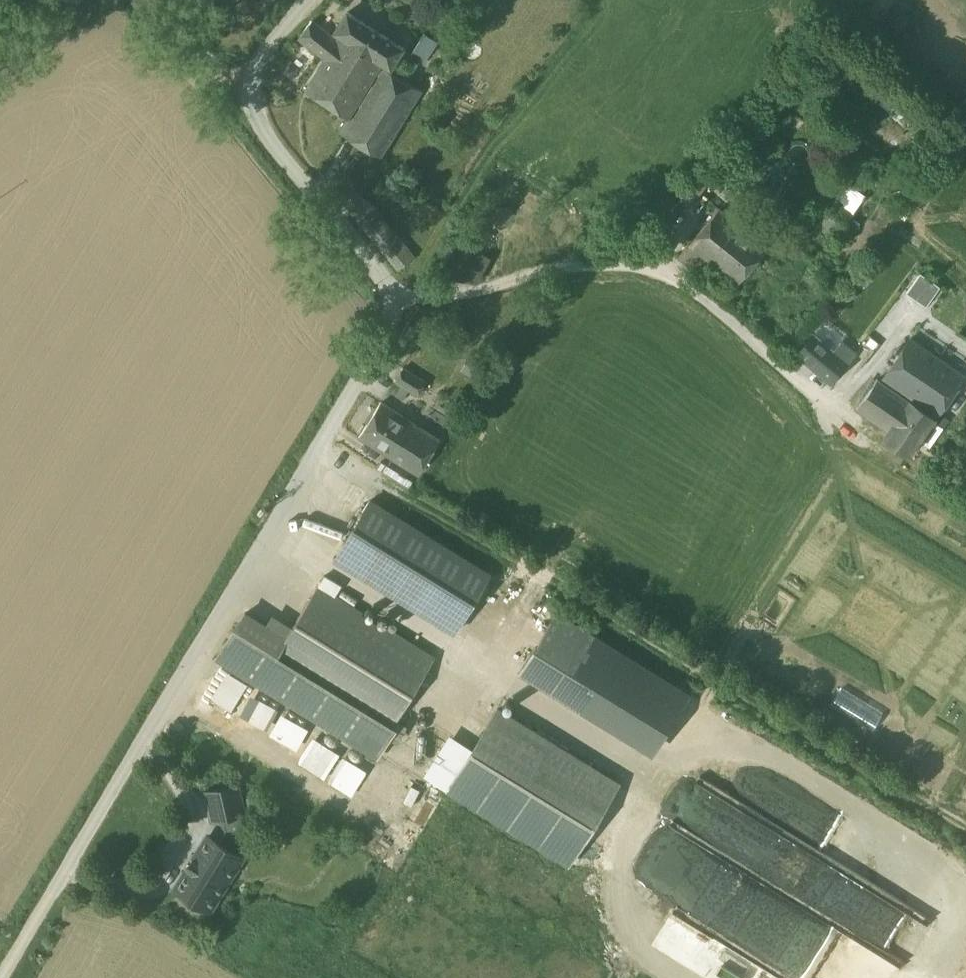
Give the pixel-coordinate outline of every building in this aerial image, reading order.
[(407,47),(353,13),(339,35),(388,66),(393,69),(407,47)] [(339,35),(313,19),(299,37),(327,54),(339,35)] [(426,34),(416,51),(428,59),(439,42),(426,34)] [(388,66),(339,35),(327,54),(306,87),(355,119),(387,68),(388,66)] [(422,88),(387,68),(355,119),(346,135),(381,156),(422,88)] [(713,174),(702,167),(688,187),(699,194),(713,174)] [(414,257),(352,183),(338,195),(400,269),(414,257)] [(761,244),(715,211),(688,249),(708,263),(735,282),(761,244)] [(476,246),(459,274),(478,286),(495,258),(476,246)] [(708,263),(688,249),(681,259),(701,273),(708,263)] [(907,290),(928,305),(942,285),(921,271),(907,290)] [(834,351),(814,334),(798,354),(831,382),(855,353),(841,342),(834,351)] [(963,376),(910,340),(886,376),(938,412),(963,376)] [(426,382),(403,368),(395,381),(418,396),(426,382)] [(934,418),(877,378),(857,407),(890,430),(884,438),(908,455),(934,418)] [(440,440),(381,403),(360,437),(418,474),(440,440)] [(491,573),(372,499),(334,560),(454,634),(491,573)] [(435,659),(318,587),(286,637),(258,683),(375,755),(435,659)] [(558,611),(530,656),(572,682),(600,637),(558,611)] [(246,612),(217,658),(258,683),(286,637),(246,612)] [(682,687),(600,637),(572,682),(562,698),(644,748),(682,687)] [(572,682),(530,656),(520,672),(562,698),(572,682)] [(233,708),(249,681),(228,669),(212,697),(233,708)] [(279,735),(291,711),(270,700),(257,725),(279,735)] [(618,784),(497,710),(449,788),(570,862),(618,784)] [(696,773),(672,823),(711,842),(717,830),(707,825),(714,810),(713,810),(720,795),(749,809),(751,805),(721,790),(723,786),(696,773)] [(237,784),(207,791),(213,819),(243,812),(237,784)] [(261,814),(256,794),(246,796),(251,816),(261,814)] [(209,835),(194,858),(193,857),(187,867),(188,868),(176,888),(210,909),(243,856),(209,835)] [(725,883),(720,891),(726,895),(722,901),(710,893),(700,908),(716,919),(747,873),(730,863),(719,879),(725,883)]
